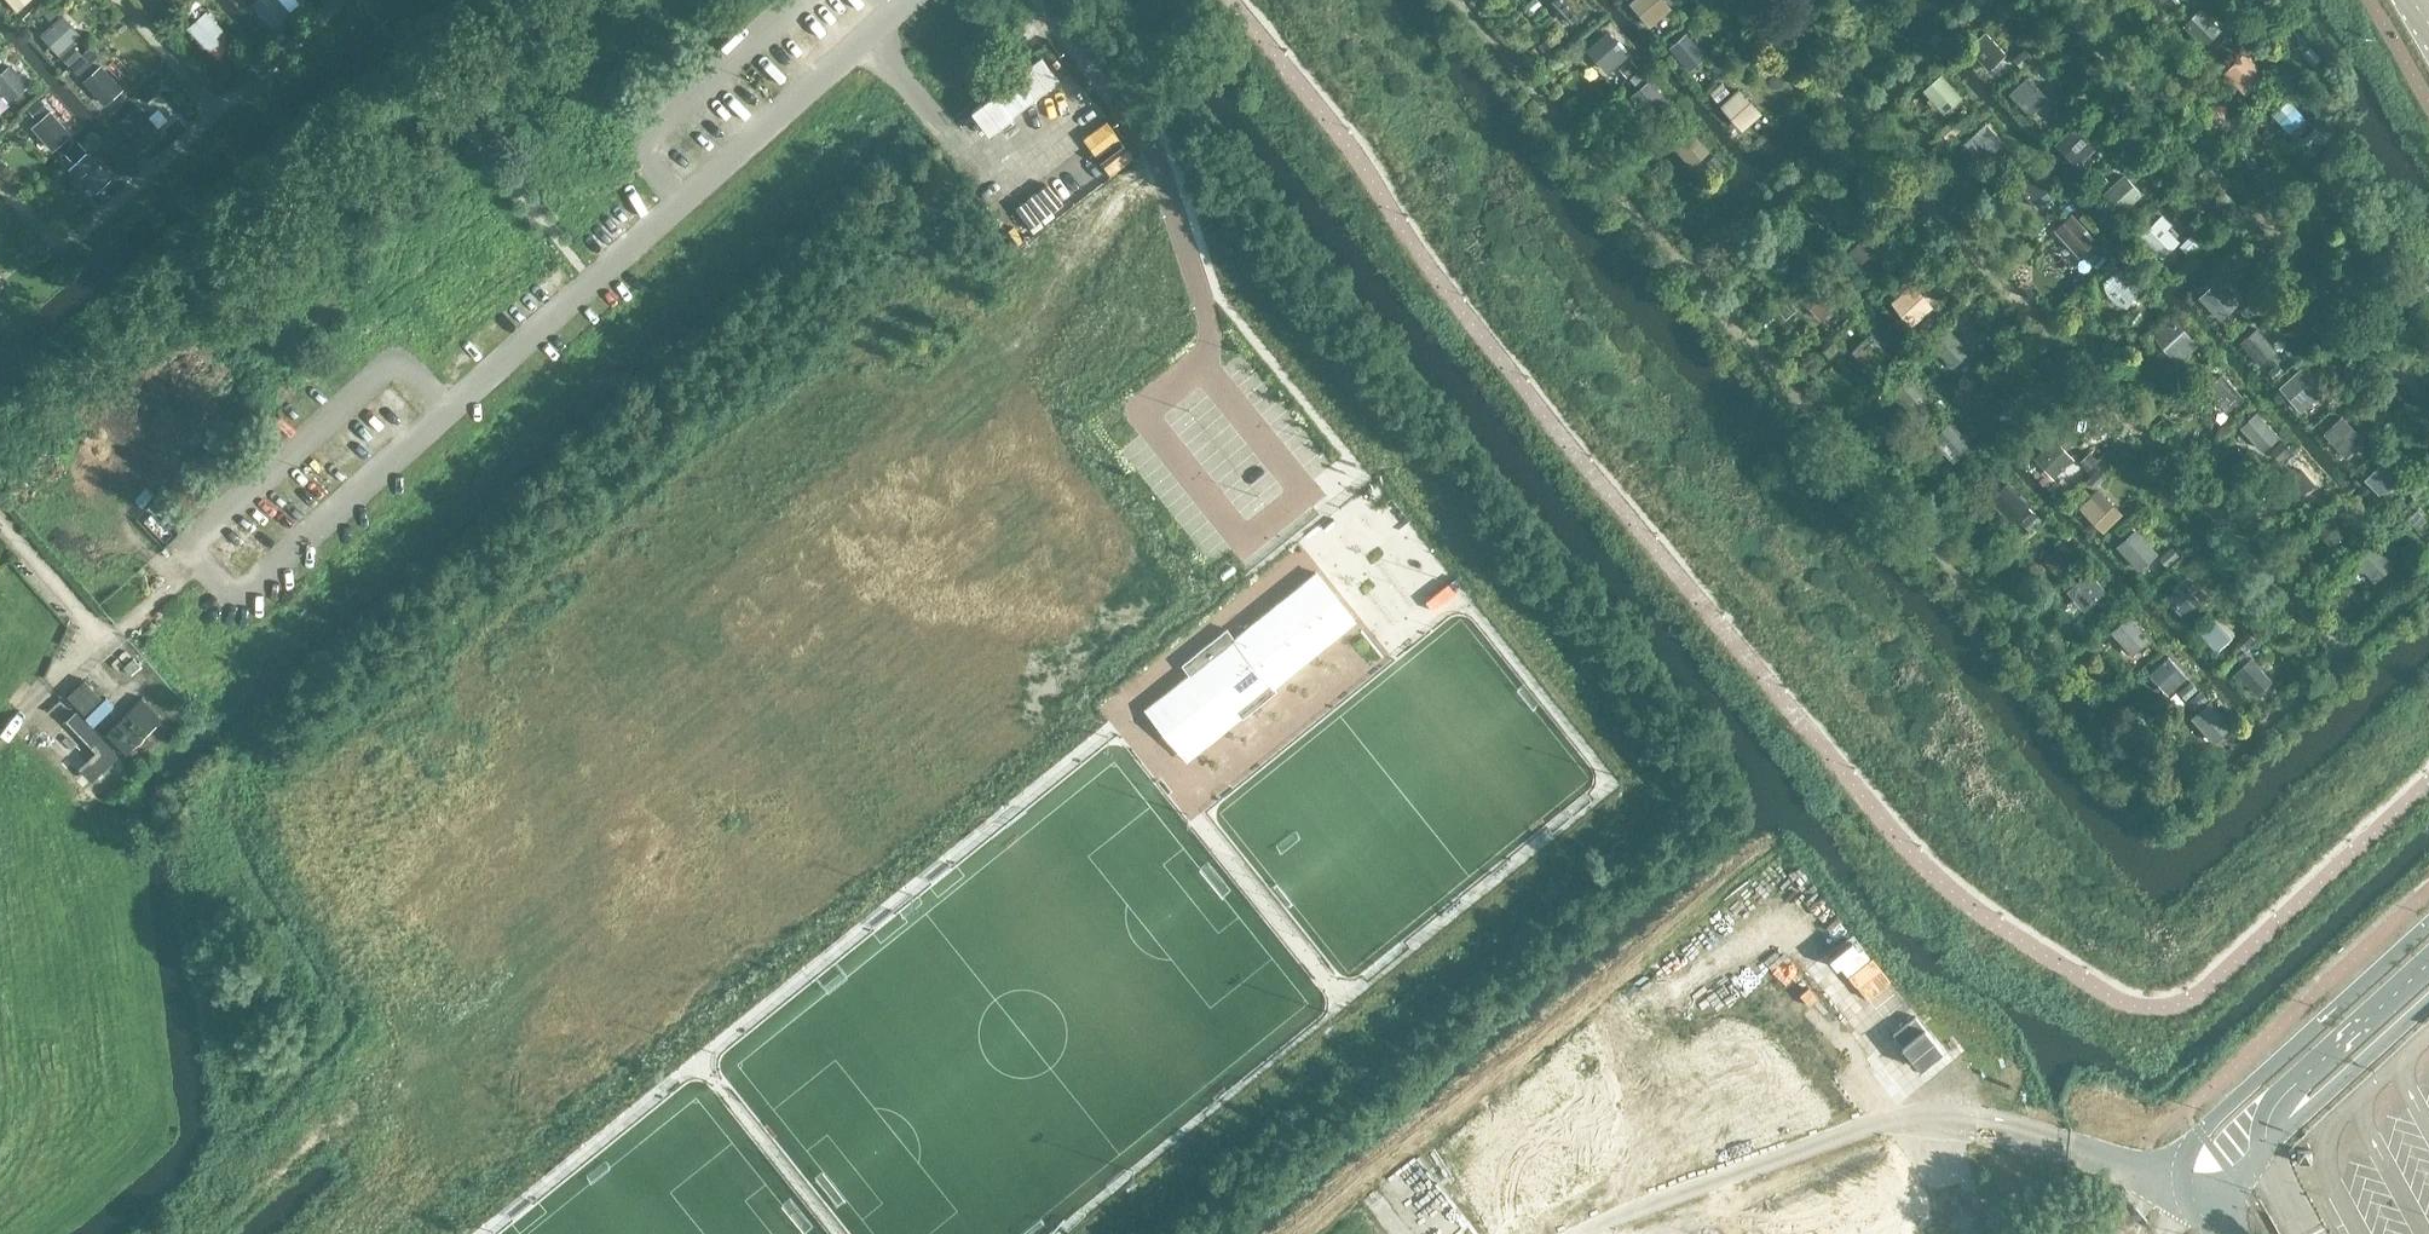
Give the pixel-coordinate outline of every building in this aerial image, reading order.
[(18,11),(30,0),(8,0),(18,11)] [(185,5),(190,11),(200,2),(198,0),(191,0),(185,5)] [(274,28),(292,12),(281,0),(256,0),(252,3),(274,28)] [(1571,23),(1588,9),(1580,0),(1552,0),(1571,23)] [(1666,0),(1632,0),(1629,2),(1651,26),(1672,7),(1666,0)] [(1847,8),(1854,2),(1862,12),(1877,0),(1840,0),(1847,8)] [(32,2),(20,13),(28,21),(39,10),(32,2)] [(205,7),(187,24),(209,47),(227,30),(205,7)] [(2183,24),(2204,46),(2221,28),(2200,7),(2183,24)] [(2163,9),(2151,20),(2159,29),(2171,18),(2163,9)] [(82,35),(63,13),(41,33),(60,55),(82,35)] [(1630,54),(1608,30),(1587,49),(1608,73),(1630,54)] [(1968,47),(1989,69),(2006,52),(1985,31),(1968,47)] [(1669,47),(1690,70),(1707,55),(1686,32),(1669,47)] [(2227,37),(2216,48),(2224,56),(2235,45),(2227,37)] [(74,45),(62,56),(69,64),(81,53),(74,45)] [(2311,46),(2303,54),(2314,65),(2322,57),(2311,46)] [(2025,47),(2013,58),(2021,66),(2033,55),(2025,47)] [(2224,71),(2245,93),(2265,74),(2244,53),(2224,71)] [(1059,78),(1040,54),(994,91),(1014,114),(1059,78)] [(84,55),(72,66),(80,74),(91,63),(84,55)] [(1720,58),(1711,65),(1720,76),(1729,70),(1720,58)] [(1631,59),(1621,68),(1627,75),(1637,66),(1631,59)] [(83,81),(105,105),(124,87),(102,63),(83,81)] [(12,64),(0,74),(0,92),(9,102),(30,84),(12,64)] [(1923,90),(1944,113),(1962,96),(1941,73),(1923,90)] [(2009,93),(2030,115),(2048,97),(2027,75),(2009,93)] [(1630,95),(1651,120),(1671,103),(1649,78),(1630,95)] [(1722,82),(1711,91),(1719,100),(1730,91),(1722,82)] [(150,83),(139,93),(148,103),(159,93),(150,83)] [(1720,104),(1742,130),(1762,113),(1740,87),(1720,104)] [(993,95),(961,116),(976,140),(1009,119),(993,95)] [(2061,96),(2054,103),(2063,112),(2070,105),(2061,96)] [(2271,112),(2292,135),(2308,120),(2287,97),(2271,112)] [(42,99),(30,110),(36,116),(48,106),(42,99)] [(52,107),(33,124),(54,148),(73,131),(52,107)] [(140,108),(123,123),(143,146),(160,131),(140,108)] [(1952,118),(1940,130),(1949,140),(1962,128),(1952,118)] [(2005,140),(1986,121),(1964,142),(1983,162),(2005,140)] [(2097,146),(2075,123),(2054,142),(2076,166),(2097,146)] [(1670,142),(1692,166),(1712,149),(1690,125),(1670,142)] [(2314,128),(2303,138),(2310,146),(2321,136),(2314,128)] [(79,141),(66,154),(74,161),(87,149),(79,141)] [(2110,144),(2100,153),(2107,161),(2117,152),(2110,144)] [(112,178),(87,151),(69,168),(80,179),(84,176),(97,192),(112,178)] [(2012,151),(2000,162),(2009,172),(2021,160),(2012,151)] [(2122,153),(2112,162),(2119,170),(2129,161),(2122,153)] [(1715,154),(1707,161),(1716,172),(1724,166),(1715,154)] [(145,155),(139,160),(144,167),(151,162),(145,155)] [(2029,166),(2013,179),(2037,207),(2052,194),(2029,166)] [(2141,192),(2124,174),(2103,193),(2121,212),(2141,192)] [(2002,182),(1990,194),(1999,203),(2011,192),(2002,182)] [(1801,201),(1822,224),(1841,208),(1820,185),(1801,201)] [(2346,211),(2338,217),(2345,226),(2353,220),(2346,211)] [(2097,239),(2072,212),(2054,229),(2078,256),(2097,239)] [(2162,257),(2179,241),(2167,228),(2171,224),(2162,214),(2141,234),(2162,257)] [(1794,247),(1776,228),(1754,248),(1772,267),(1794,247)] [(2191,233),(2180,244),(2192,257),(2204,246),(2191,233)] [(1845,250),(1866,272),(1883,256),(1862,234),(1845,250)] [(2101,247),(2089,258),(2097,266),(2109,255),(2101,247)] [(2428,288),(2428,256),(2413,270),(2428,288)] [(1803,259),(1792,270),(1803,280),(1813,269),(1803,259)] [(2122,267),(2103,280),(2104,284),(2105,287),(2107,291),(2109,295),(2112,298),(2116,301),(2121,304),(2127,306),(2142,288),(2122,267)] [(1903,273),(1891,285),(1899,293),(1911,282),(1903,273)] [(1801,292),(1822,316),(1840,299),(1819,276),(1801,292)] [(2198,296),(2220,319),(2238,301),(2216,279),(2198,296)] [(1892,302),(1912,324),(1932,305),(1912,283),(1892,302)] [(1788,300),(1779,308),(1786,317),(1796,308),(1788,300)] [(2254,300),(2242,312),(2250,320),(2262,308),(2254,300)] [(2154,336),(2178,362),(2198,345),(2174,318),(2154,336)] [(1847,336),(1866,359),(1883,346),(1863,322),(1847,336)] [(1931,344),(1952,366),(1970,350),(1949,327),(1931,344)] [(2239,341),(2260,365),(2277,351),(2257,327),(2239,341)] [(1833,340),(1823,350),(1830,358),(1840,348),(1833,340)] [(2293,341),(2285,348),(2295,361),(2304,354),(2293,341)] [(1974,366),(1962,378),(1968,384),(1980,372),(1974,366)] [(1889,387),(1912,414),(1931,397),(1907,370),(1889,387)] [(2205,387),(2225,410),(2242,396),(2222,373),(2205,387)] [(2280,388),(2301,410),(2316,395),(2296,374),(2280,388)] [(1975,394),(1996,418),(2016,400),(1995,377),(1975,394)] [(2341,388),(2329,398),(2336,407),(2348,396),(2341,388)] [(2240,426),(2262,450),(2278,435),(2256,411),(2240,426)] [(1944,412),(1937,418),(1941,422),(1947,416),(1944,412)] [(2323,433),(2345,456),(2363,438),(2342,415),(2323,433)] [(1937,419),(1930,425),(1934,428),(1940,422),(1937,419)] [(1972,443),(1951,420),(1932,438),(1953,461),(1972,443)] [(2073,458),(2054,437),(2034,457),(2053,477),(2073,458)] [(2284,440),(2272,451),(2280,460),(2292,449),(2284,440)] [(2090,452),(2080,460),(2088,469),(2098,460),(2090,452)] [(2282,472),(2302,494),(2318,480),(2298,458),(2282,472)] [(2364,477),(2384,499),(2402,482),(2382,461),(2364,477)] [(2100,468),(2088,480),(2095,487),(2107,475),(2100,468)] [(2419,476),(2406,487),(2415,497),(2428,486),(2419,476)] [(1988,499),(2011,522),(2029,504),(2007,481),(1988,499)] [(2079,507),(2103,530),(2121,512),(2098,488),(2079,507)] [(2427,545),(2428,543),(2428,515),(2421,506),(2405,520),(2427,545)] [(2341,509),(2325,525),(2340,541),(2357,525),(2341,509)] [(2034,510),(2022,521),(2029,529),(2041,519),(2034,510)] [(2049,565),(2067,546),(2047,526),(2028,545),(2049,565)] [(2117,545),(2139,569),(2157,552),(2135,528),(2117,545)] [(2374,542),(2354,560),(2373,582),(2393,563),(2374,542)] [(2172,548),(2161,557),(2167,564),(2178,555),(2172,548)] [(1145,706),(1188,758),(1359,618),(1317,567),(1236,634),(1229,626),(1184,663),(1190,670),(1145,706)] [(2349,570),(2338,580),(2342,585),(2354,575),(2349,570)] [(2071,586),(2093,609),(2110,593),(2088,571),(2071,586)] [(2158,591),(2178,612),(2197,595),(2177,573),(2158,591)] [(2110,631),(2132,654),(2150,636),(2129,614),(2110,631)] [(2112,615),(2107,620),(2110,624),(2115,619),(2112,615)] [(2235,634),(2218,615),(2200,632),(2217,651),(2235,634)] [(2247,631),(2237,641),(2245,649),(2254,639),(2247,631)] [(2245,650),(2237,657),(2240,660),(2247,653),(2245,650)] [(2188,676),(2169,655),(2149,674),(2168,695),(2188,676)] [(2235,672),(2256,695),(2271,680),(2250,657),(2235,672)] [(86,676),(68,694),(85,712),(103,694),(86,676)] [(2191,681),(2180,691),(2186,698),(2197,688),(2191,681)] [(2232,725),(2200,689),(2187,701),(2196,712),(2191,717),(2213,742),(2232,725)] [(92,804),(96,801),(110,788),(134,764),(77,706),(36,746),(92,804)]
